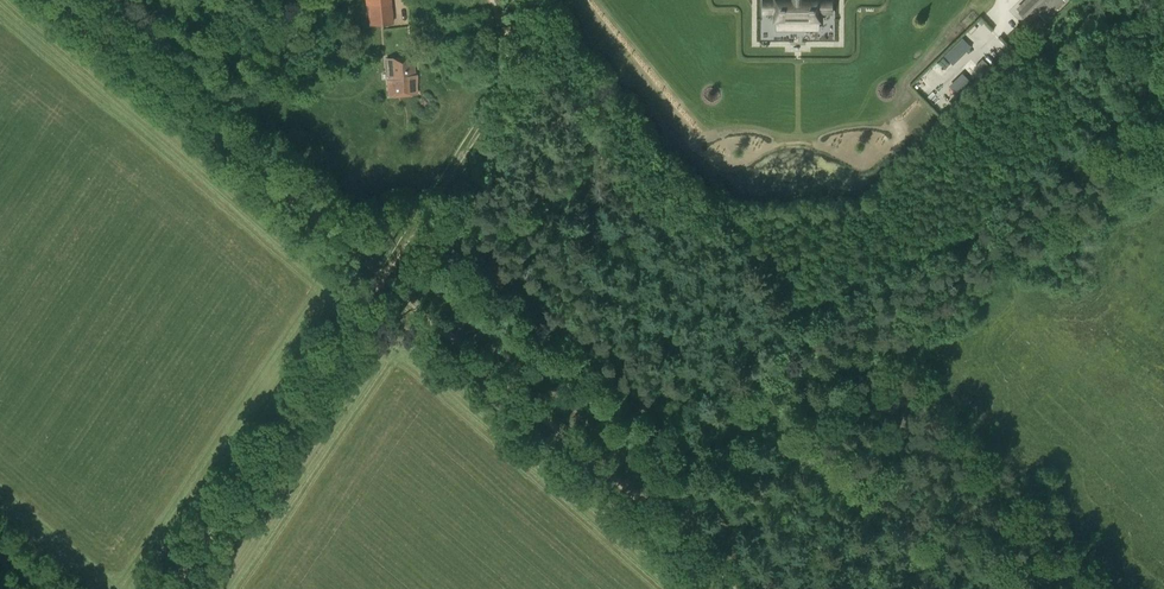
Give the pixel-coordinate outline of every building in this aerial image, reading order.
[(394,23),(391,0),(365,0),(366,8),(367,8),(369,25),(394,23)] [(775,1),(763,1),(763,15),(775,15),(775,23),(820,23),(820,15),(832,15),(832,1),(820,1),(820,0),(775,0),(775,1)] [(1018,10),(1028,20),(1037,12),(1043,18),(1062,0),(1029,0),(1018,10)] [(386,59),(388,96),(417,94),(414,56),(386,59)] [(968,72),(974,79),(982,73),(975,66),(968,72)]
